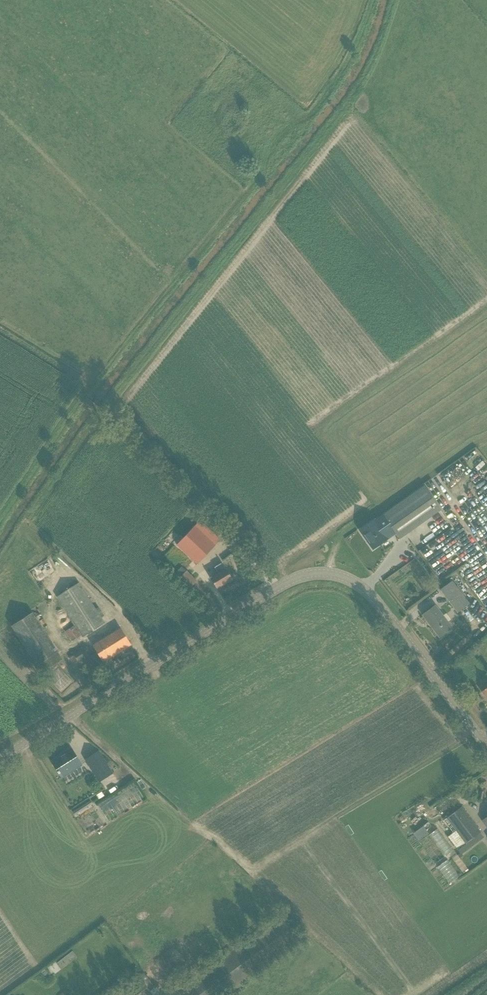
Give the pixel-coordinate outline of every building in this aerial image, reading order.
[(424,486),(359,532),(364,539),(365,539),(373,550),(388,540),(387,538),(395,532),(399,538),(440,509),(424,486)] [(221,540),(200,520),(176,545),(196,564),(221,540)] [(44,561),(28,571),(36,583),(51,572),(44,561)] [(231,579),(226,571),(222,563),(215,567),(219,573),(210,578),(217,588),(231,579)] [(196,581),(186,571),(178,579),(188,589),(196,581)] [(457,612),(469,603),(452,581),(440,590),(457,612)] [(104,623),(101,618),(104,616),(98,607),(95,608),(79,582),(57,597),(82,637),(104,623)] [(447,622),(443,616),(435,606),(423,615),(439,637),(451,628),(447,622)] [(11,626),(36,664),(41,673),(62,659),(32,613),(11,626)] [(80,636),(73,625),(65,631),(71,641),(80,636)] [(92,645),(97,654),(103,662),(131,645),(125,636),(120,628),(113,633),(113,632),(111,633),(92,645)] [(73,655),(70,657),(73,664),(88,654),(83,646),(72,653),(73,655)] [(52,762),(57,771),(57,772),(59,774),(59,773),(62,778),(82,765),(76,757),(71,748),(63,753),(64,755),(52,762)] [(85,760),(90,768),(99,782),(113,773),(104,760),(99,751),(85,760)] [(212,796),(221,788),(214,781),(205,789),(212,796)] [(113,820),(149,800),(139,782),(104,802),(113,820)] [(74,815),(92,803),(90,800),(72,812),(74,815)] [(448,836),(458,850),(481,832),(461,807),(446,818),(456,831),(448,836)] [(423,826),(413,833),(416,836),(425,829),(423,826)] [(399,838),(406,844),(411,839),(404,833),(399,838)] [(444,852),(433,860),(446,877),(456,869),(444,852)] [(72,951),(66,955),(70,961),(76,957),(72,951)]
